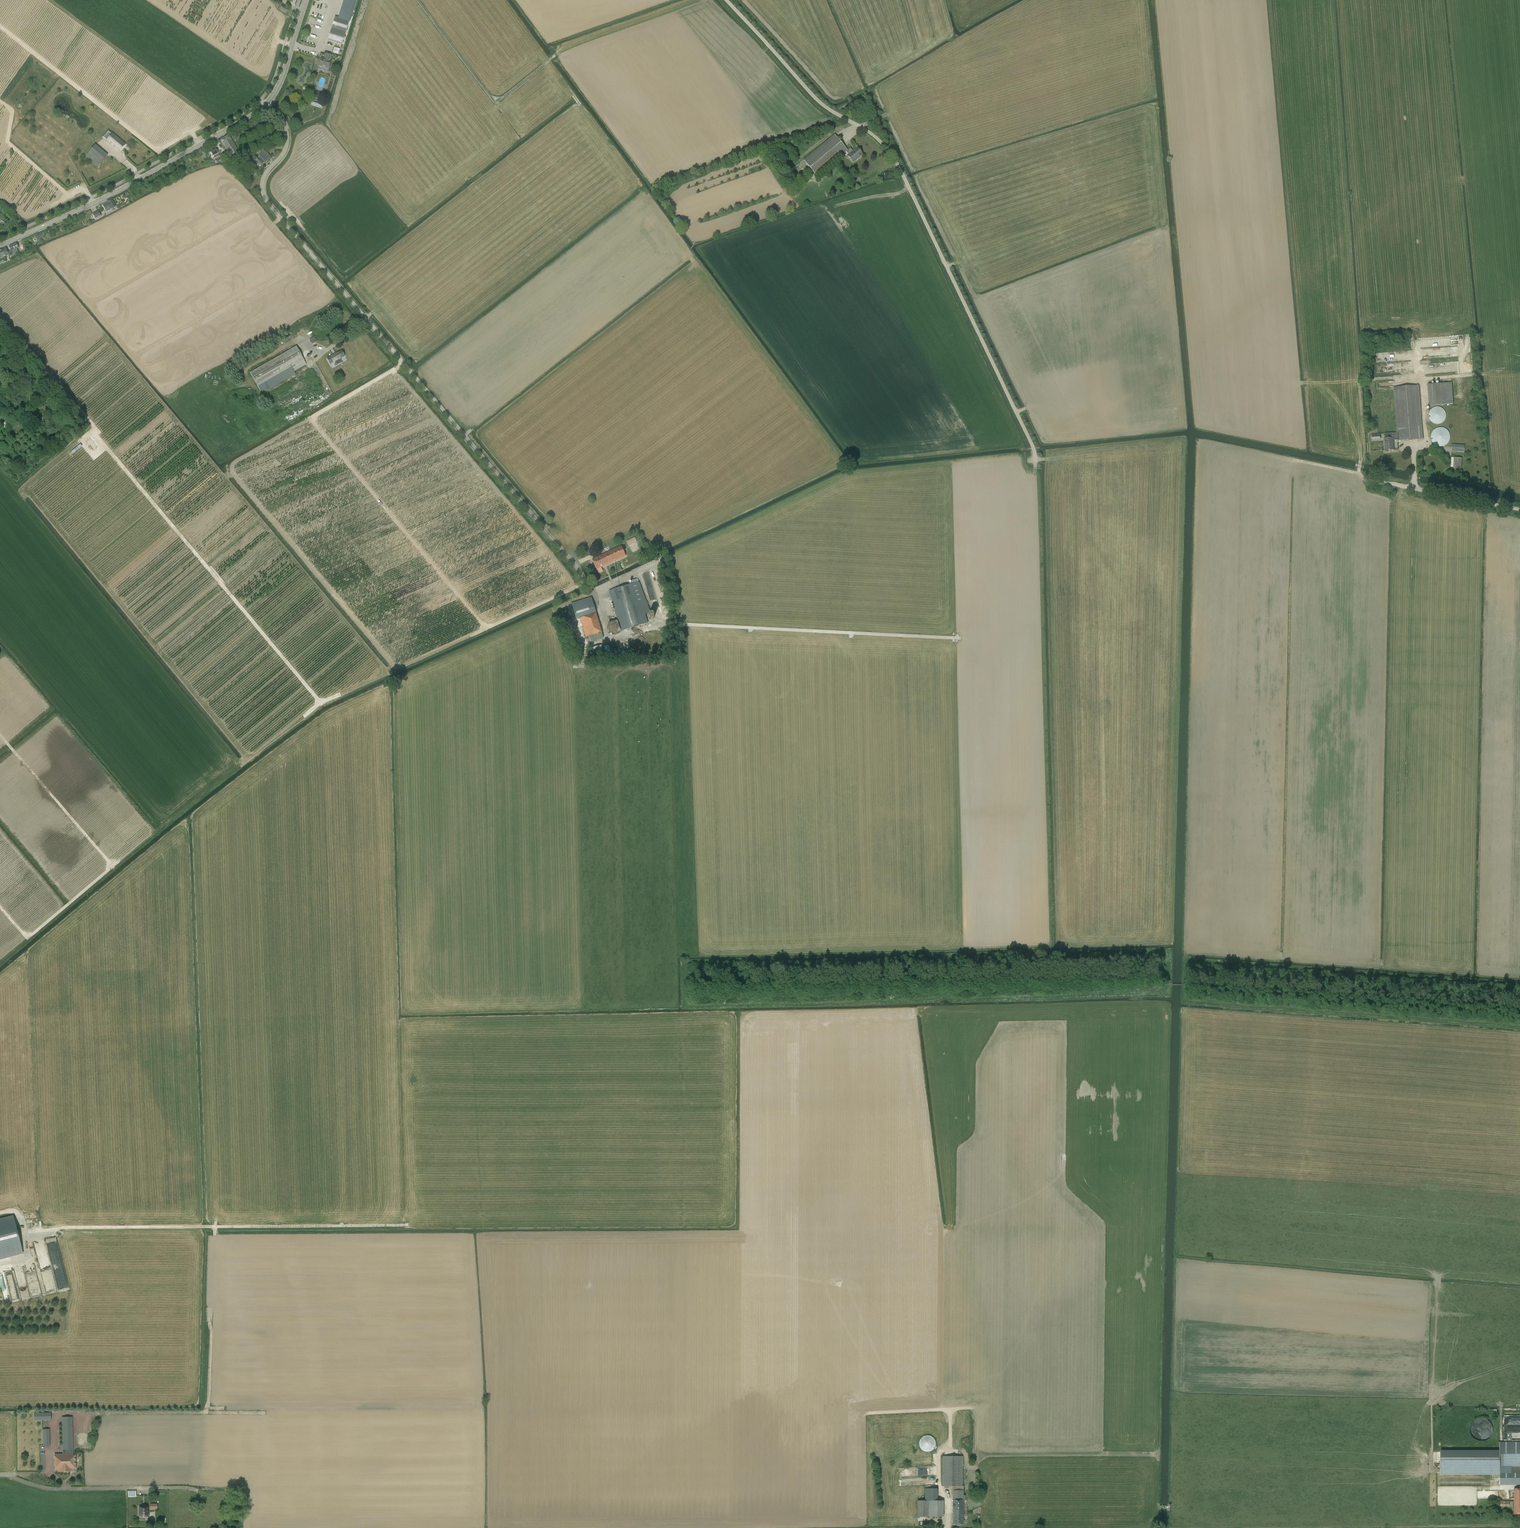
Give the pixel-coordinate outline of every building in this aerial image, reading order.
[(327,40),(335,43),(342,45),(349,22),(335,17),(327,40)] [(321,58),(318,66),(328,70),(331,61),(330,61),(332,56),(325,54),(324,59),(321,58)] [(242,130),(245,135),(254,130),(251,124),(242,130)] [(106,141),(119,152),(125,145),(112,134),(106,141)] [(816,176),(846,152),(848,155),(847,155),(853,163),(863,155),(856,147),(852,151),(850,148),(848,150),(835,134),(803,160),(816,176)] [(221,140),(232,158),(239,153),(228,136),(221,140)] [(107,155),(95,145),(85,157),(98,167),(107,155)] [(210,151),(212,156),(218,153),(216,148),(210,151)] [(257,165),(260,163),(259,162),(262,160),(265,162),(270,157),(263,148),(257,153),(258,154),(255,157),(254,156),(245,164),(249,169),(252,167),(254,169),(257,166),(257,165)] [(102,205),(106,212),(115,207),(111,200),(102,205)] [(98,211),(92,214),(95,219),(101,216),(98,211)] [(7,252),(5,249),(0,251),(0,259),(8,255),(9,256),(19,251),(17,248),(18,248),(16,243),(9,247),(10,250),(7,252)] [(1464,342),(1469,342),(1469,334),(1458,335),(1459,346),(1464,345),(1464,342)] [(260,391),(293,372),(306,365),(296,346),(250,373),(257,387),(260,391)] [(341,351),(328,358),(331,364),(335,361),(337,365),(341,362),(339,359),(344,356),(341,351)] [(305,388),(308,386),(306,380),(307,380),(305,375),(297,379),(300,383),(302,382),(305,388)] [(313,400),(322,395),(313,377),(308,380),(312,389),(309,390),(312,395),(311,395),(313,400)] [(1428,385),(1429,406),(1453,404),(1452,383),(1428,385)] [(1397,433),(1393,433),(1385,434),(1385,438),(1384,438),(1385,451),(1394,450),(1393,440),(1397,440),(1423,439),(1419,386),(1393,387),(1397,433)] [(39,392),(33,397),(36,400),(42,395),(43,394),(41,391),(39,392)] [(1436,407),(1434,408),(1432,409),(1431,410),(1429,412),(1429,415),(1429,418),(1430,420),(1431,422),(1433,423),(1436,424),(1439,424),(1441,424),(1443,422),(1444,421),(1445,419),(1446,416),(1446,414),(1445,412),(1443,409),(1441,408),(1438,407),(1436,407)] [(1435,429),(1434,430),(1433,432),(1431,435),(1431,438),(1432,441),(1433,443),(1435,445),(1438,446),(1440,447),(1444,446),(1446,445),(1448,443),(1450,439),(1450,436),(1449,433),(1446,430),(1444,428),(1440,428),(1438,428),(1435,429)] [(1461,469),(1461,458),(1454,458),(1454,461),(1451,461),(1451,467),(1453,467),(1453,468),(1461,469)] [(635,537),(626,541),(628,545),(637,541),(635,537)] [(621,546),(592,560),(597,569),(626,556),(621,546)] [(642,594),(638,582),(609,591),(621,630),(647,623),(644,614),(648,613),(642,594)] [(618,631),(616,621),(606,623),(608,632),(610,632),(609,629),(612,628),(613,630),(616,629),(617,631),(618,631)] [(602,645),(590,647),(592,657),(604,655),(602,645)] [(22,1253),(13,1217),(0,1220),(0,1259),(22,1253)] [(62,1417),(63,1454),(54,1454),(55,1470),(59,1470),(59,1472),(70,1472),(70,1469),(76,1468),(75,1455),(72,1455),(72,1454),(73,1454),(72,1417),(62,1417)] [(1487,1439),(1492,1423),(1483,1420),(1482,1425),(1479,1424),(1478,1425),(1474,1424),(1470,1433),(1487,1439)] [(932,1450),(933,1450),(933,1449),(934,1449),(934,1448),(935,1447),(935,1446),(935,1445),(935,1444),(935,1443),(935,1442),(935,1441),(935,1440),(934,1440),(934,1439),(933,1438),(933,1437),(932,1437),(931,1437),(931,1436),(930,1436),(929,1436),(928,1436),(928,1435),(927,1435),(926,1436),(925,1436),(924,1436),(923,1436),(923,1437),(922,1437),(922,1438),(921,1438),(921,1439),(920,1439),(920,1440),(920,1441),(920,1442),(919,1442),(919,1443),(919,1444),(919,1445),(920,1446),(920,1447),(920,1448),(921,1448),(921,1449),(922,1450),(923,1450),(923,1451),(924,1451),(925,1451),(925,1452),(926,1452),(927,1452),(928,1452),(929,1452),(930,1451),(931,1451),(932,1451),(932,1450)] [(1500,1442),(1500,1452),(1441,1452),(1441,1473),(1500,1473),(1500,1485),(1519,1485),(1519,1442),(1500,1442)] [(953,1486),(953,1491),(953,1524),(963,1524),(963,1500),(966,1500),(966,1495),(963,1495),(963,1457),(943,1456),(942,1486),(953,1486)] [(944,1501),(937,1501),(938,1489),(925,1489),(925,1501),(917,1501),(917,1517),(944,1517),(944,1501)] [(148,1508),(142,1508),(139,1508),(139,1516),(148,1516),(148,1508)]
